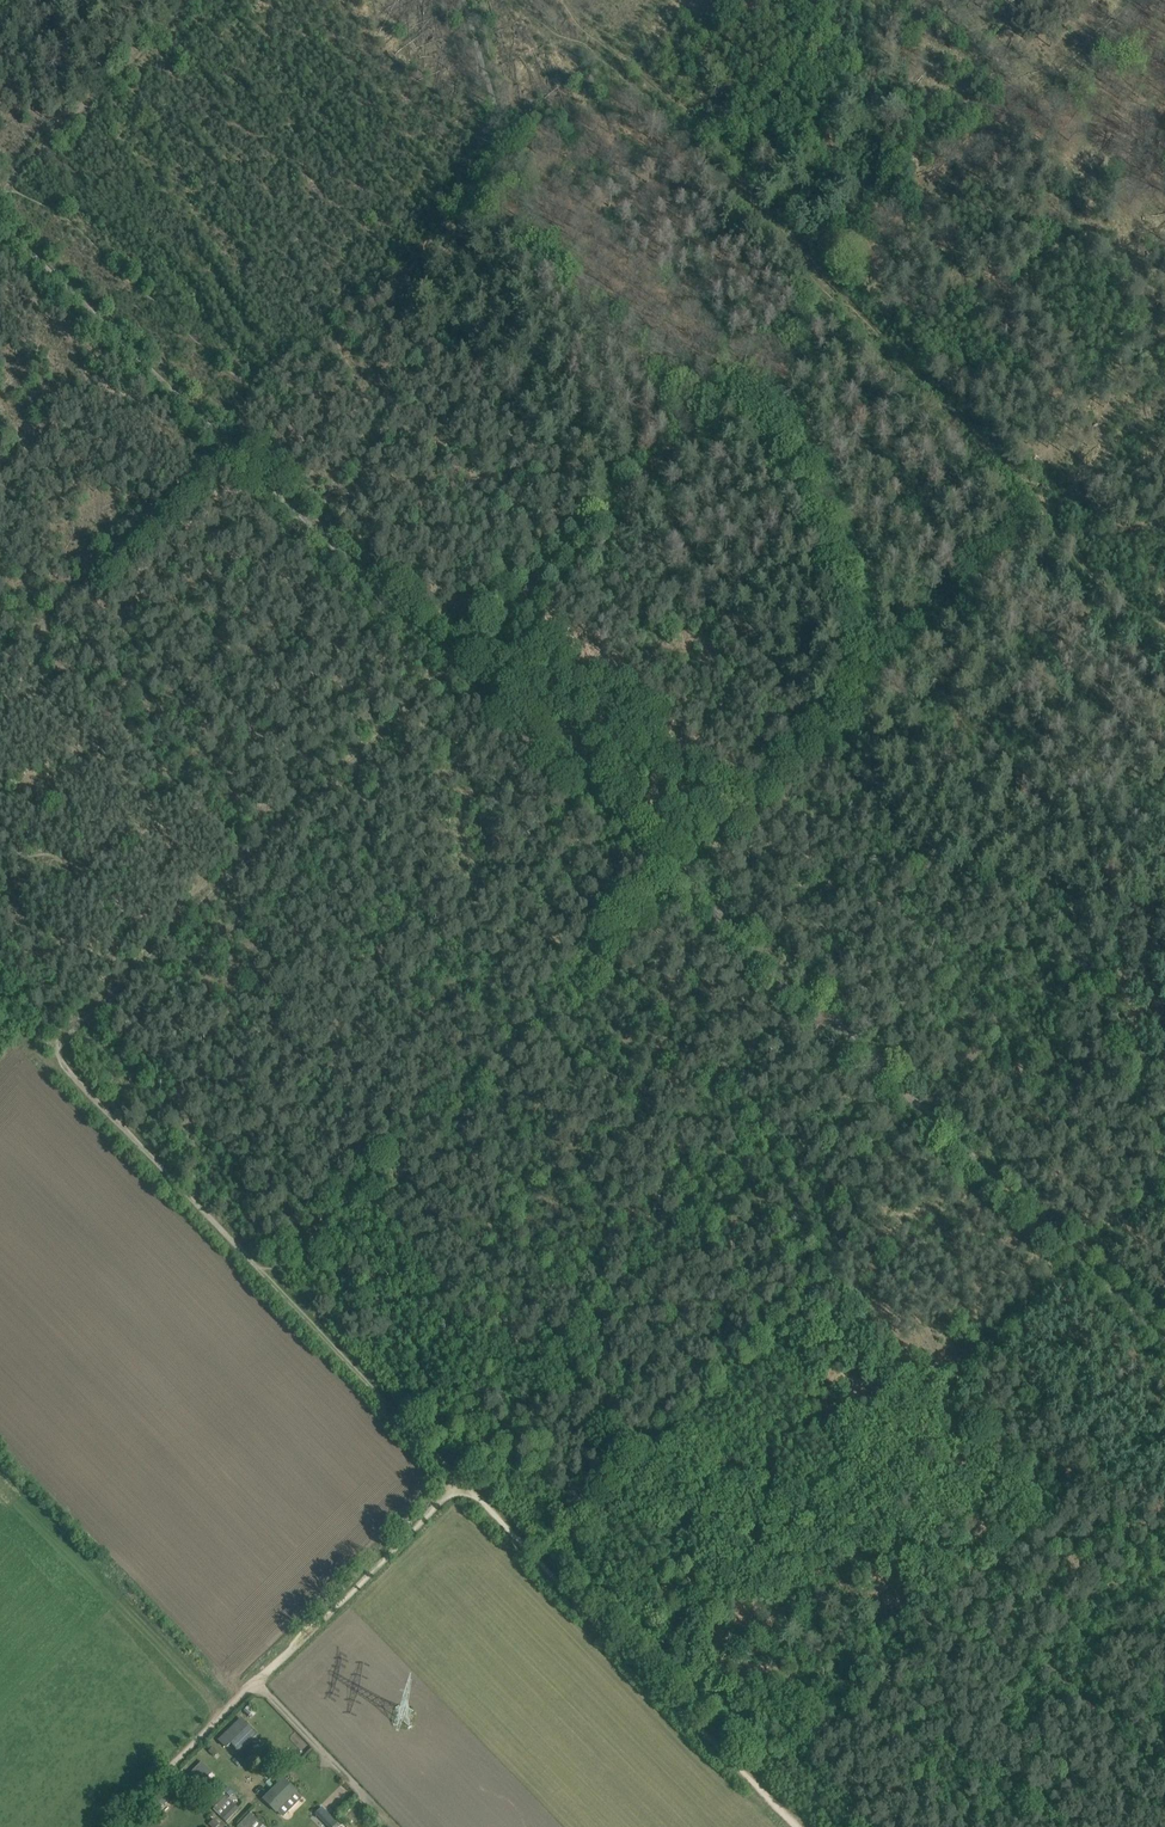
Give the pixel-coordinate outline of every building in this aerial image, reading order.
[(249,1708),(245,1713),(251,1719),(256,1714),(250,1708),(250,1707),(249,1708)] [(247,1745),(258,1735),(243,1720),(221,1741),(228,1748),(239,1737),(247,1745)] [(213,1747),(209,1752),(214,1757),(218,1752),(213,1747)] [(202,1762),(186,1778),(191,1783),(190,1783),(205,1798),(209,1794),(203,1788),(208,1782),(207,1777),(212,1772),(202,1762)] [(284,1778),(264,1799),(276,1811),(277,1810),(282,1815),(285,1815),(290,1809),(302,1798),(296,1792),(297,1791),(284,1778)] [(224,1791),(230,1797),(233,1793),(228,1788),(224,1791)] [(237,1807),(233,1804),(229,1808),(224,1803),(227,1800),(222,1795),(212,1805),(215,1808),(214,1809),(226,1821),(235,1812),(234,1810),(237,1807)] [(315,1813),(329,1826),(332,1826),(337,1822),(322,1807),(315,1813)] [(263,1825),(250,1814),(238,1826),(261,1826),(263,1825)]
